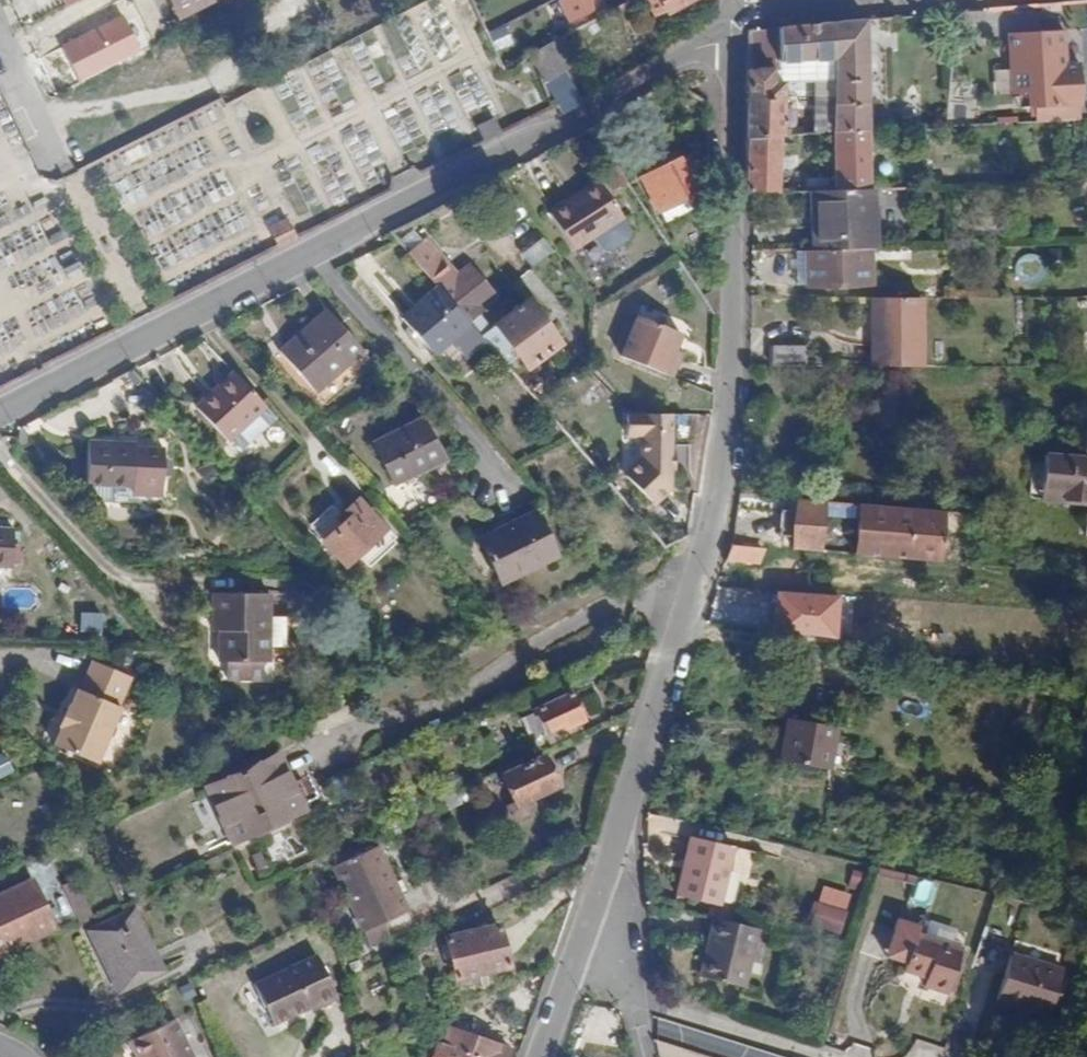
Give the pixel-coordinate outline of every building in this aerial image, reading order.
[(90,0),(68,0),(73,9),(90,0)] [(192,10),(212,0),(187,0),(192,10)] [(582,18),(600,9),(595,0),(573,0),(582,18)] [(656,19),(664,14),(666,17),(688,3),(693,10),(707,0),(644,0),(656,19)] [(832,80),(833,93),(833,130),(869,128),(865,18),(769,29),(770,69),(770,82),(781,82),(795,81),(804,81),(832,80)] [(747,70),(770,69),(769,29),(747,32),(747,70)] [(1061,31),(1006,32),(1006,55),(1013,62),(1014,93),(1031,92),(1031,107),(1078,106),(1076,65),(1062,65),(1061,32),(1061,31)] [(577,63),(562,36),(528,52),(543,80),(563,71),(577,63)] [(770,69),(747,70),(747,95),(770,94),(770,82),(770,69)] [(561,115),(581,102),(563,71),(543,80),(556,105),(561,115)] [(770,94),(782,94),(781,82),(770,82),(770,94)] [(1031,92),(1014,93),(1015,108),(1031,107),(1031,92)] [(833,93),(824,94),(811,94),(813,130),(833,130),(833,93)] [(770,94),(747,95),(747,102),(756,102),(782,102),(782,94),(770,94)] [(747,108),(746,133),(779,132),(782,132),(782,102),(756,102),(747,102),(747,108)] [(477,131),(483,142),(492,137),(487,126),(477,131)] [(817,177),(817,192),(871,189),(869,128),(833,130),(834,176),(817,177)] [(779,132),(746,133),(746,192),(748,195),(778,193),(779,132)] [(639,177),(660,210),(687,197),(699,190),(677,156),(639,177)] [(623,180),(612,163),(601,171),(612,188),(623,180)] [(595,176),(571,192),(575,197),(598,181),(595,176)] [(620,213),(598,181),(575,197),(571,192),(545,210),(571,248),(620,213)] [(817,221),(818,252),(870,251),(876,251),(876,189),(871,189),(817,192),(813,192),(814,220),(817,221)] [(693,205),(687,197),(660,210),(667,221),(693,205)] [(290,217),(271,228),(283,248),(302,237),(290,217)] [(535,268),(556,250),(544,236),(524,254),(535,268)] [(407,255),(430,282),(461,317),(496,357),(504,350),(522,368),(556,339),(520,300),(516,303),(485,310),(481,306),(484,301),(466,282),(462,285),(422,242),(407,255)] [(911,266),(910,250),(880,251),(880,267),(911,266)] [(818,252),(805,253),(806,288),(870,286),(870,251),(818,252)] [(461,317),(430,282),(393,314),(424,350),(461,317)] [(932,366),(931,298),(874,299),(875,367),(932,366)] [(673,372),(680,355),(673,351),(676,343),(682,326),(639,308),(622,350),(673,372)] [(326,309),(323,311),(364,358),(367,355),(326,309)] [(364,358),(323,311),(278,351),(313,391),(347,362),(353,368),(364,358)] [(673,351),(680,355),(684,346),(676,343),(673,351)] [(771,344),(770,364),(803,364),(803,345),(771,344)] [(229,362),(192,396),(223,430),(261,397),(229,362)] [(684,414),(637,414),(637,435),(662,436),(662,472),(639,471),(624,489),(650,518),(683,487),(684,414)] [(440,457),(422,424),(418,418),(372,442),(393,482),(440,457)] [(110,447),(110,439),(84,438),(83,482),(130,484),(158,485),(161,449),(133,447),(110,447)] [(1041,499),(1086,503),(1086,459),(1045,456),(1041,499)] [(158,485),(130,484),(130,494),(157,496),(158,485)] [(819,551),(831,552),(926,559),(938,560),(939,509),(794,496),(793,512),(781,511),(779,536),(792,537),(792,549),(812,551),(819,551)] [(380,527),(356,501),(340,517),(346,522),(327,540),(345,560),(380,527)] [(509,522),(539,556),(553,549),(533,511),(509,522)] [(499,576),(539,556),(509,522),(478,538),(499,576)] [(10,565),(12,528),(0,527),(0,565),(10,565)] [(729,547),(725,560),(755,563),(759,547),(729,544),(729,547)] [(211,592),(210,616),(218,616),(217,631),(215,662),(224,663),(224,680),(258,681),(260,665),(264,665),(267,596),(211,592)] [(84,613),(83,631),(105,633),(106,614),(84,613)] [(218,616),(210,616),(210,630),(217,631),(218,616)] [(137,664),(95,662),(93,690),(91,693),(91,710),(88,713),(87,734),(90,735),(90,753),(138,755),(139,694),(136,695),(137,664)] [(533,706),(542,724),(545,728),(563,719),(567,725),(571,722),(584,716),(570,688),(533,706)] [(542,724),(533,706),(515,714),(524,734),(542,724)] [(835,723),(787,715),(778,757),(826,765),(835,723)] [(0,757),(0,780),(15,775),(9,754),(0,757)] [(269,754),(200,789),(225,840),(299,805),(296,799),(308,793),(298,772),(281,780),(269,754)] [(503,773),(517,803),(558,785),(543,755),(503,773)] [(467,783),(435,799),(441,810),(473,794),(467,783)] [(691,835),(677,894),(720,904),(734,846),(691,835)] [(377,843),(333,864),(363,926),(405,906),(377,843)] [(0,892),(0,952),(52,928),(29,878),(0,892)] [(931,907),(939,884),(923,879),(915,902),(931,907)] [(825,886),(815,929),(844,936),(854,893),(825,886)] [(130,913),(91,934),(120,989),(160,968),(130,913)] [(762,930),(717,919),(703,979),(749,989),(762,930)] [(446,938),(457,979),(509,967),(498,924),(446,938)] [(915,936),(917,930),(895,924),(885,962),(906,967),(915,936)] [(915,936),(906,967),(904,975),(926,981),(924,990),(948,996),(961,948),(915,936)] [(999,999),(1021,1005),(1037,961),(1010,955),(999,999)] [(308,956),(256,983),(275,1022),(308,1006),(310,1010),(331,1001),(308,956)] [(1066,970),(1037,961),(1021,1005),(1052,1013),(1066,970)] [(128,1044),(134,1056),(190,1056),(172,1021),(128,1044)] [(436,1044),(431,1056),(505,1056),(508,1049),(452,1028),(449,1037),(444,1035),(440,1045),(436,1044)]
